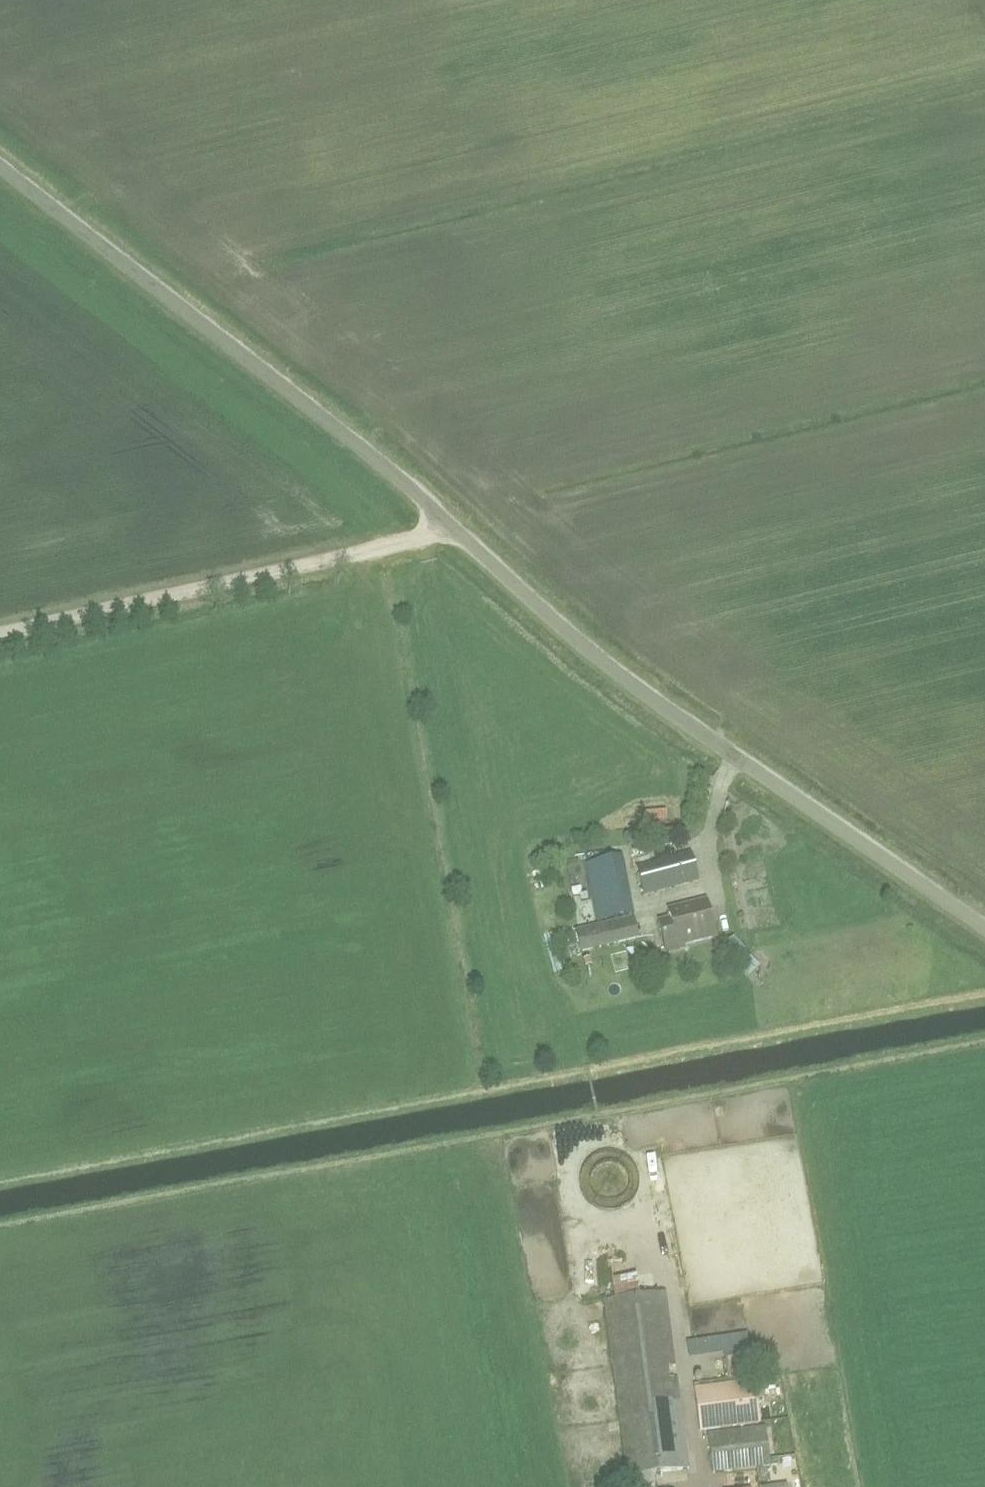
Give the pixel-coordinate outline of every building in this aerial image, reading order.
[(644,895),(697,882),(690,854),(637,868),(644,895)] [(622,858),(612,860),(586,865),(588,881),(597,880),(605,921),(632,915),(622,858)] [(705,900),(667,909),(669,917),(657,920),(664,951),(683,947),(682,944),(714,937),(705,900)] [(595,920),(591,906),(577,910),(581,924),(595,920)] [(594,928),(594,926),(575,932),(581,953),(623,941),(617,921),(594,928)] [(734,935),(727,942),(743,957),(750,949),(734,935)] [(753,955),(742,964),(750,975),(762,965),(753,955)] [(634,1265),(616,1273),(621,1286),(639,1278),(634,1265)] [(688,1469),(665,1292),(603,1300),(628,1486),(655,1486),(653,1473),(688,1469)] [(748,1349),(747,1334),(728,1334),(729,1349),(748,1349)] [(696,1341),(699,1360),(713,1358),(709,1339),(696,1341)] [(754,1376),(751,1355),(725,1359),(724,1359),(727,1380),(754,1376)] [(699,1431),(761,1423),(755,1380),(693,1388),(699,1431)] [(712,1474),(771,1466),(764,1426),(707,1433),(712,1474)]
